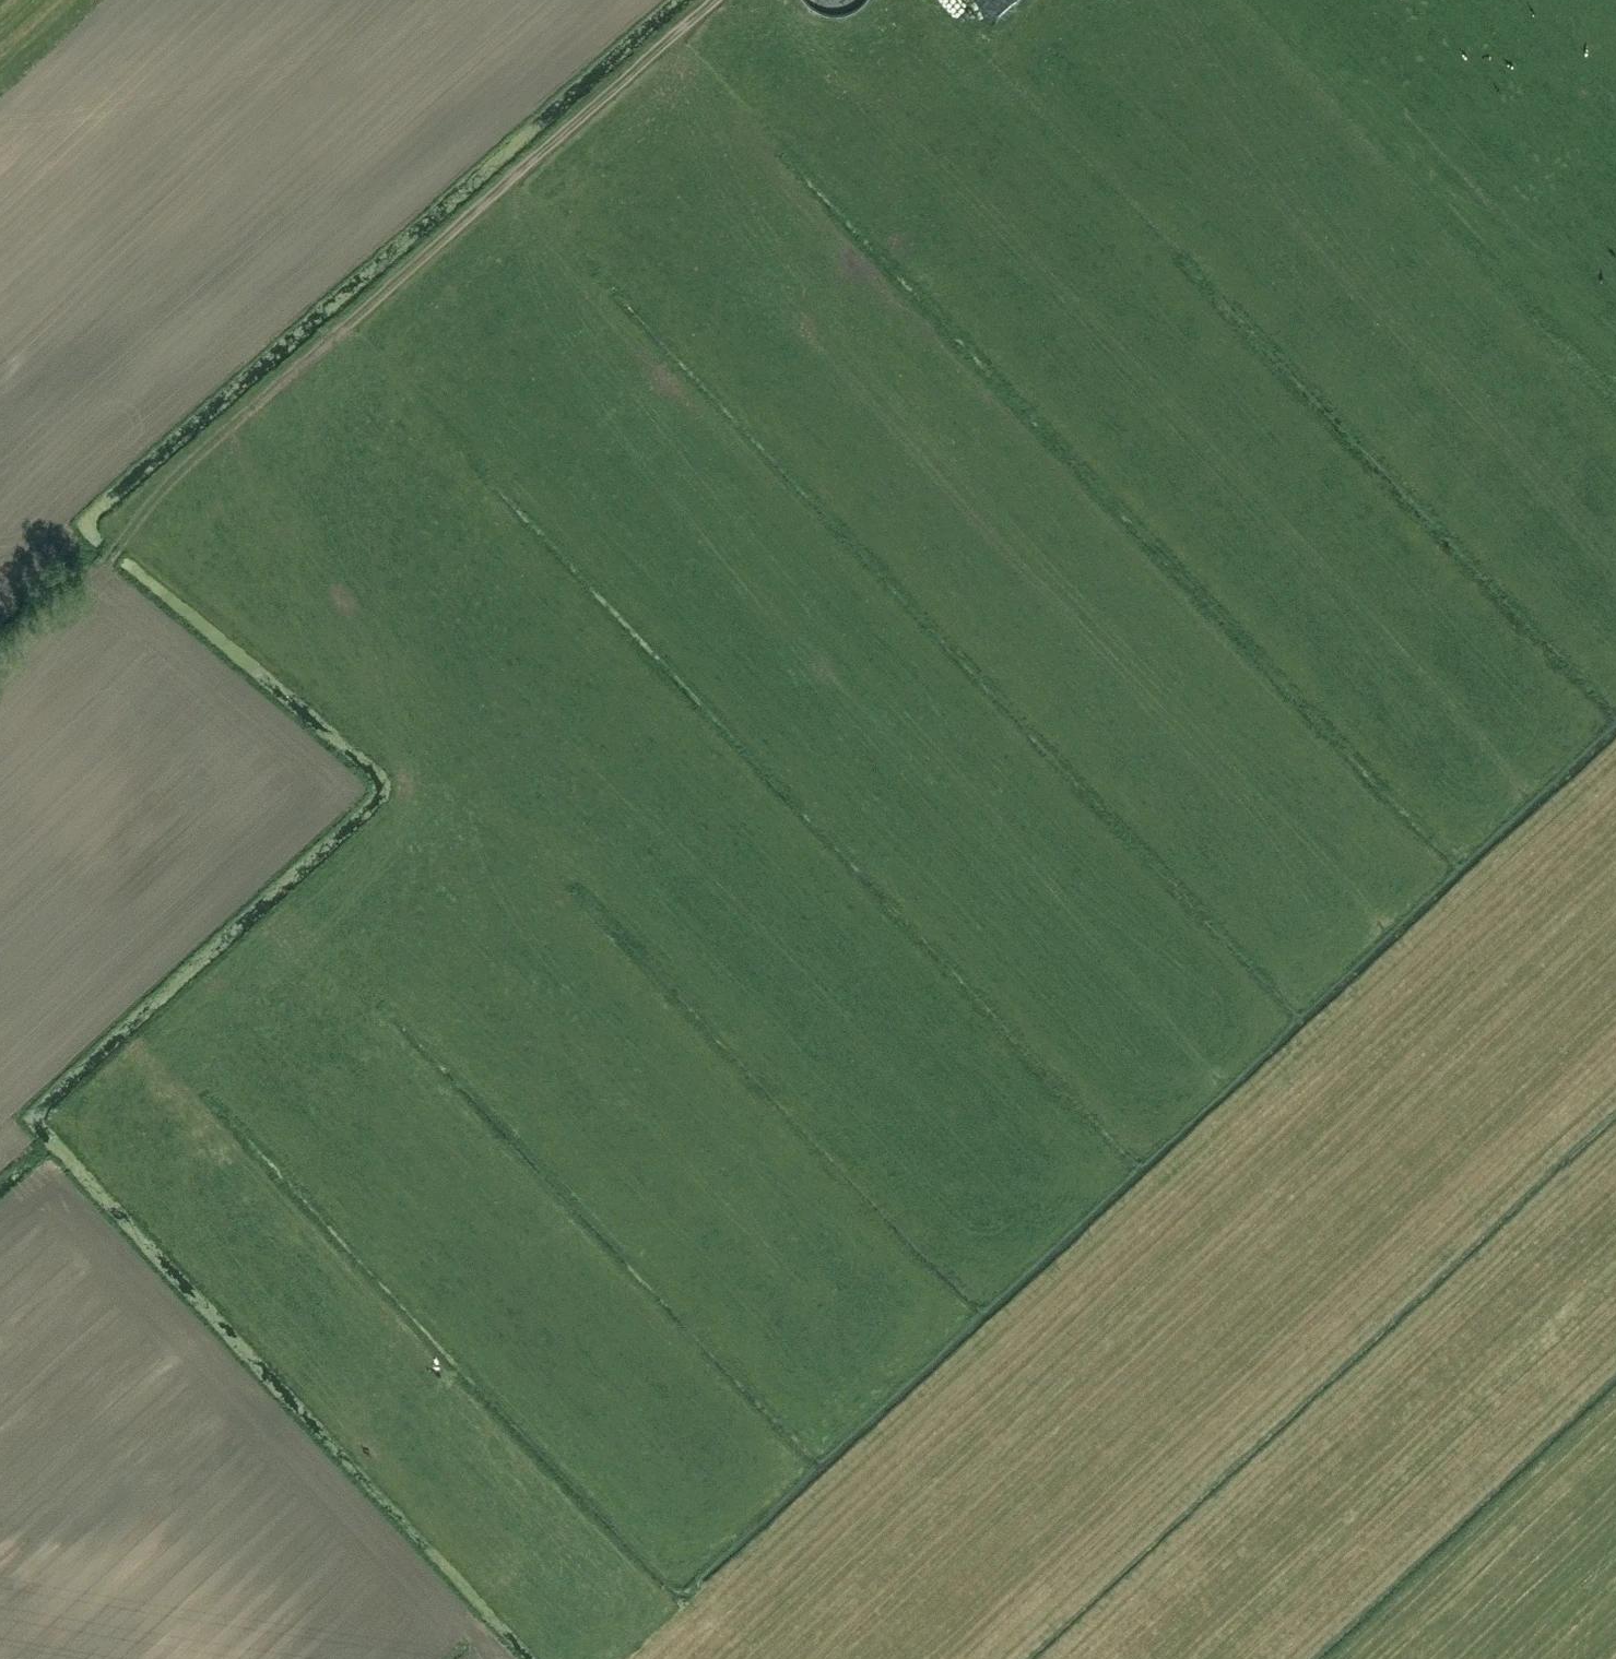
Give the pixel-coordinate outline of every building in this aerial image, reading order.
[(1006,17),(1022,0),(989,0),(1006,17)]
